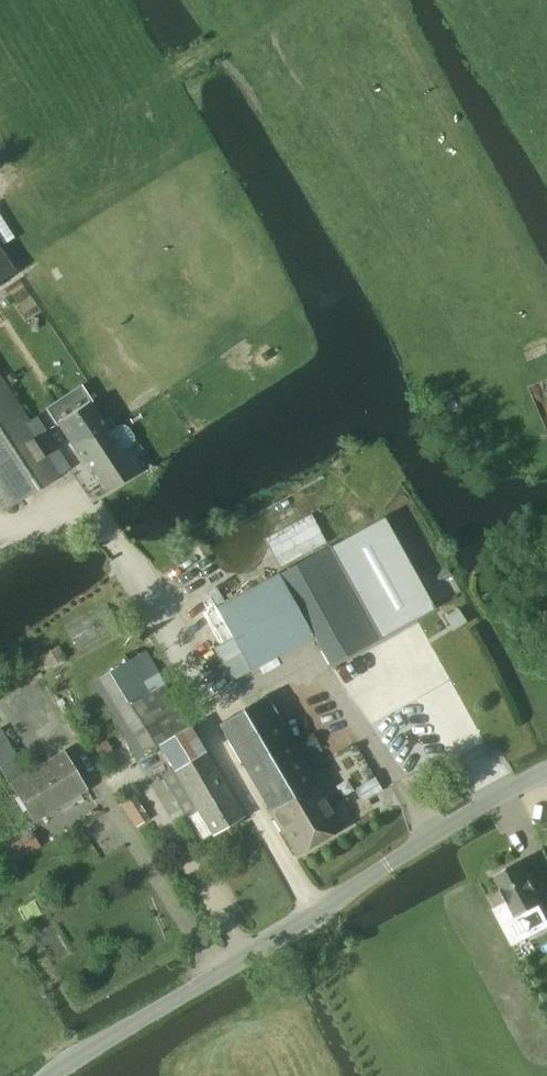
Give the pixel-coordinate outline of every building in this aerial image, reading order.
[(3,511),(62,472),(70,468),(36,417),(29,421),(0,377),(0,506),(3,511)] [(91,401),(60,421),(106,490),(136,471),(91,401)] [(263,541),(279,569),(326,543),(311,515),(263,541)] [(383,517),(216,608),(232,637),(232,638),(251,671),(313,636),(329,666),(433,608),(383,517)] [(457,611),(444,620),(453,633),(466,624),(457,611)] [(65,661),(58,647),(39,657),(46,670),(65,661)] [(137,758),(160,745),(197,810),(187,816),(201,840),(242,816),(146,651),(93,681),(137,758)] [(312,734),(293,745),(265,698),(219,725),(267,808),(314,782),(309,773),(320,766),(310,751),(319,746),(312,734)] [(0,727),(0,767),(10,783),(27,772),(0,727)] [(115,754),(107,742),(88,755),(96,766),(115,754)] [(33,821),(85,789),(63,751),(27,772),(10,783),(33,821)] [(374,779),(356,790),(363,802),(381,791),(374,779)] [(267,808),(281,832),(328,805),(314,782),(267,808)] [(136,829),(150,820),(134,795),(120,804),(136,829)] [(341,828),(328,805),(281,832),(295,855),(341,828)] [(493,909),(513,946),(546,927),(546,913),(542,904),(544,903),(521,861),(494,875),(508,901),(495,908),(493,909)]
